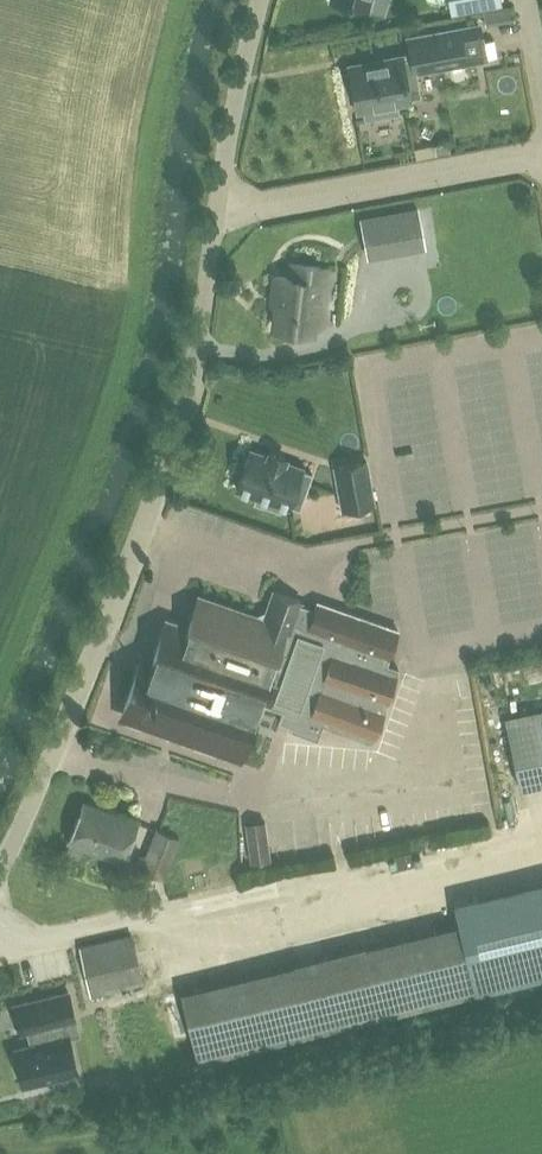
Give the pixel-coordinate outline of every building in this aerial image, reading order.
[(368,9),(370,0),(334,0),(368,9)] [(453,12),(500,4),(499,0),(451,0),(453,12)] [(412,56),(351,68),(358,107),(363,106),(365,118),(398,112),(396,100),(421,96),(416,70),(485,57),(479,25),(409,38),(412,56)] [(433,144),(436,154),(451,151),(448,141),(433,144)] [(404,211),(375,217),(381,250),(410,245),(404,211)] [(275,328),(311,333),(316,292),(321,292),(324,266),(294,263),(292,278),(276,276),(273,303),(278,303),(275,328)] [(237,487),(256,495),(254,501),(280,510),(282,504),(288,506),(289,504),(299,508),(312,473),(301,469),(302,468),(284,461),(285,457),(269,452),(268,455),(250,449),(237,487)] [(366,461),(334,467),(342,509),(374,503),(366,461)] [(196,744),(209,749),(208,751),(210,751),(210,749),(223,754),(223,756),(224,756),(225,754),(237,759),(237,761),(238,761),(258,703),(283,711),(279,722),(291,726),(290,730),(318,740),(323,726),(373,744),(399,669),(397,669),(397,670),(385,666),(387,658),(388,658),(398,630),(318,602),(315,609),(300,604),(301,601),(273,592),(266,614),(259,617),(258,615),(199,594),(186,630),(166,623),(166,621),(165,620),(151,659),(150,663),(149,665),(139,662),(138,661),(122,709),(123,710),(122,713),(131,716),(129,723),(130,724),(131,722),(151,729),(151,731),(152,731),(153,729),(166,734),(165,736),(167,736),(167,734),(180,739),(180,741),(181,741),(182,739),(195,744),(194,746),(195,746),(196,744)] [(506,716),(521,788),(541,784),(541,708),(506,716)] [(329,768),(329,748),(289,748),(289,768),(329,768)] [(121,862),(137,821),(84,801),(68,842),(121,862)] [(265,822),(246,824),(251,862),(269,860),(265,822)] [(140,870),(164,879),(180,837),(156,829),(140,870)] [(182,989),(198,1059),(476,991),(460,922),(182,989)] [(91,996),(143,984),(131,934),(79,946),(91,996)] [(60,1022),(75,1019),(68,991),(13,1004),(20,1032),(31,1029),(34,1043),(14,1048),(23,1085),(77,1072),(68,1035),(64,1036),(60,1022)]
